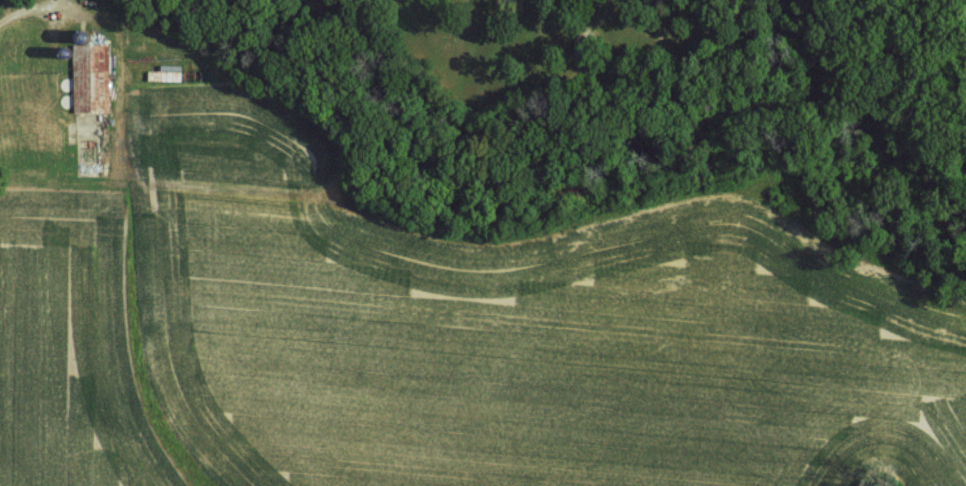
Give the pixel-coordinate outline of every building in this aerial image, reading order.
[(107,43),(93,43),(93,71),(86,71),(87,85),(78,86),(78,89),(85,89),(85,91),(108,90),(107,43)]
